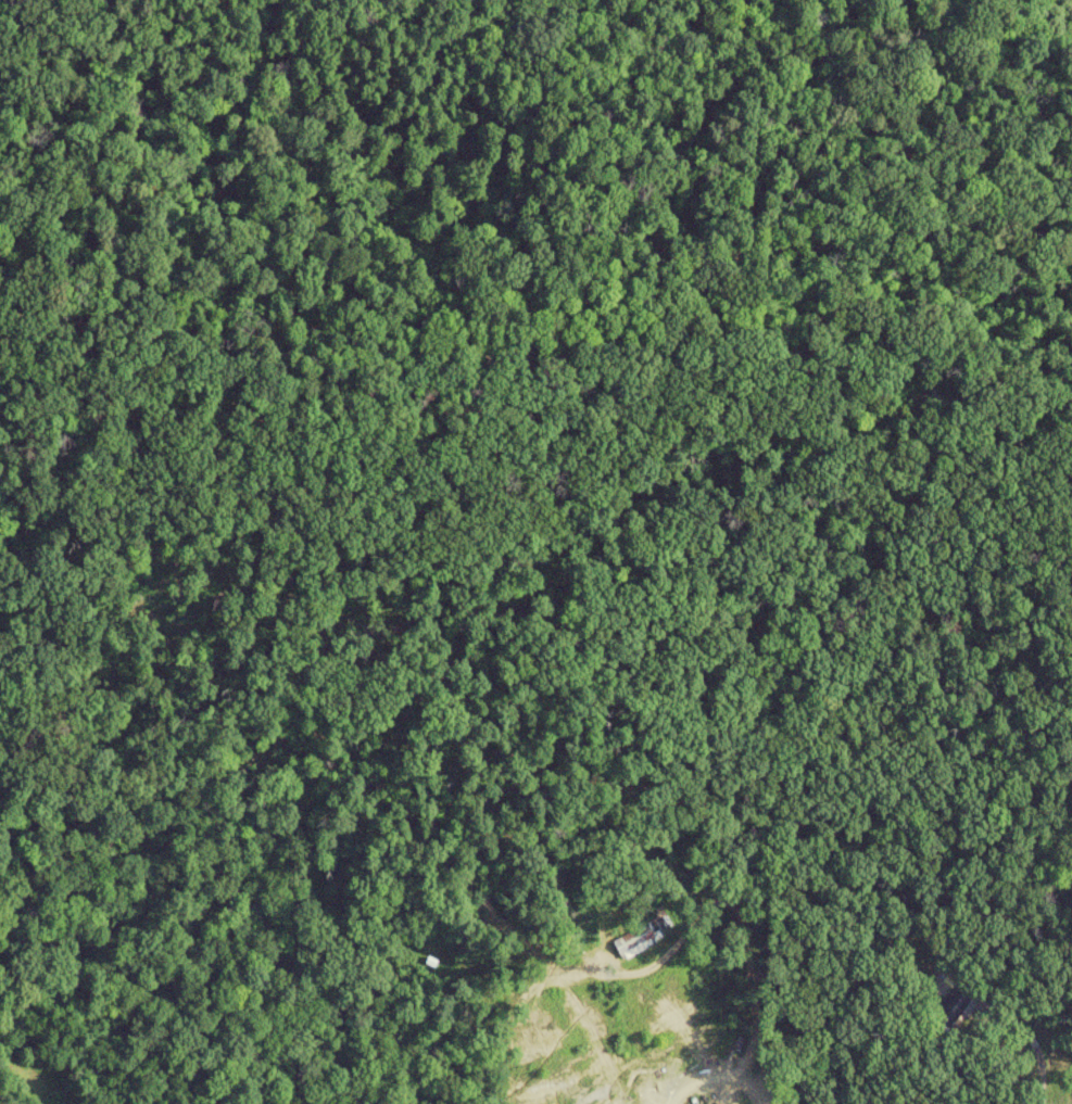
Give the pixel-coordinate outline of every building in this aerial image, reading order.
[(610,944),(621,963),(654,944),(644,925),(610,944)]
